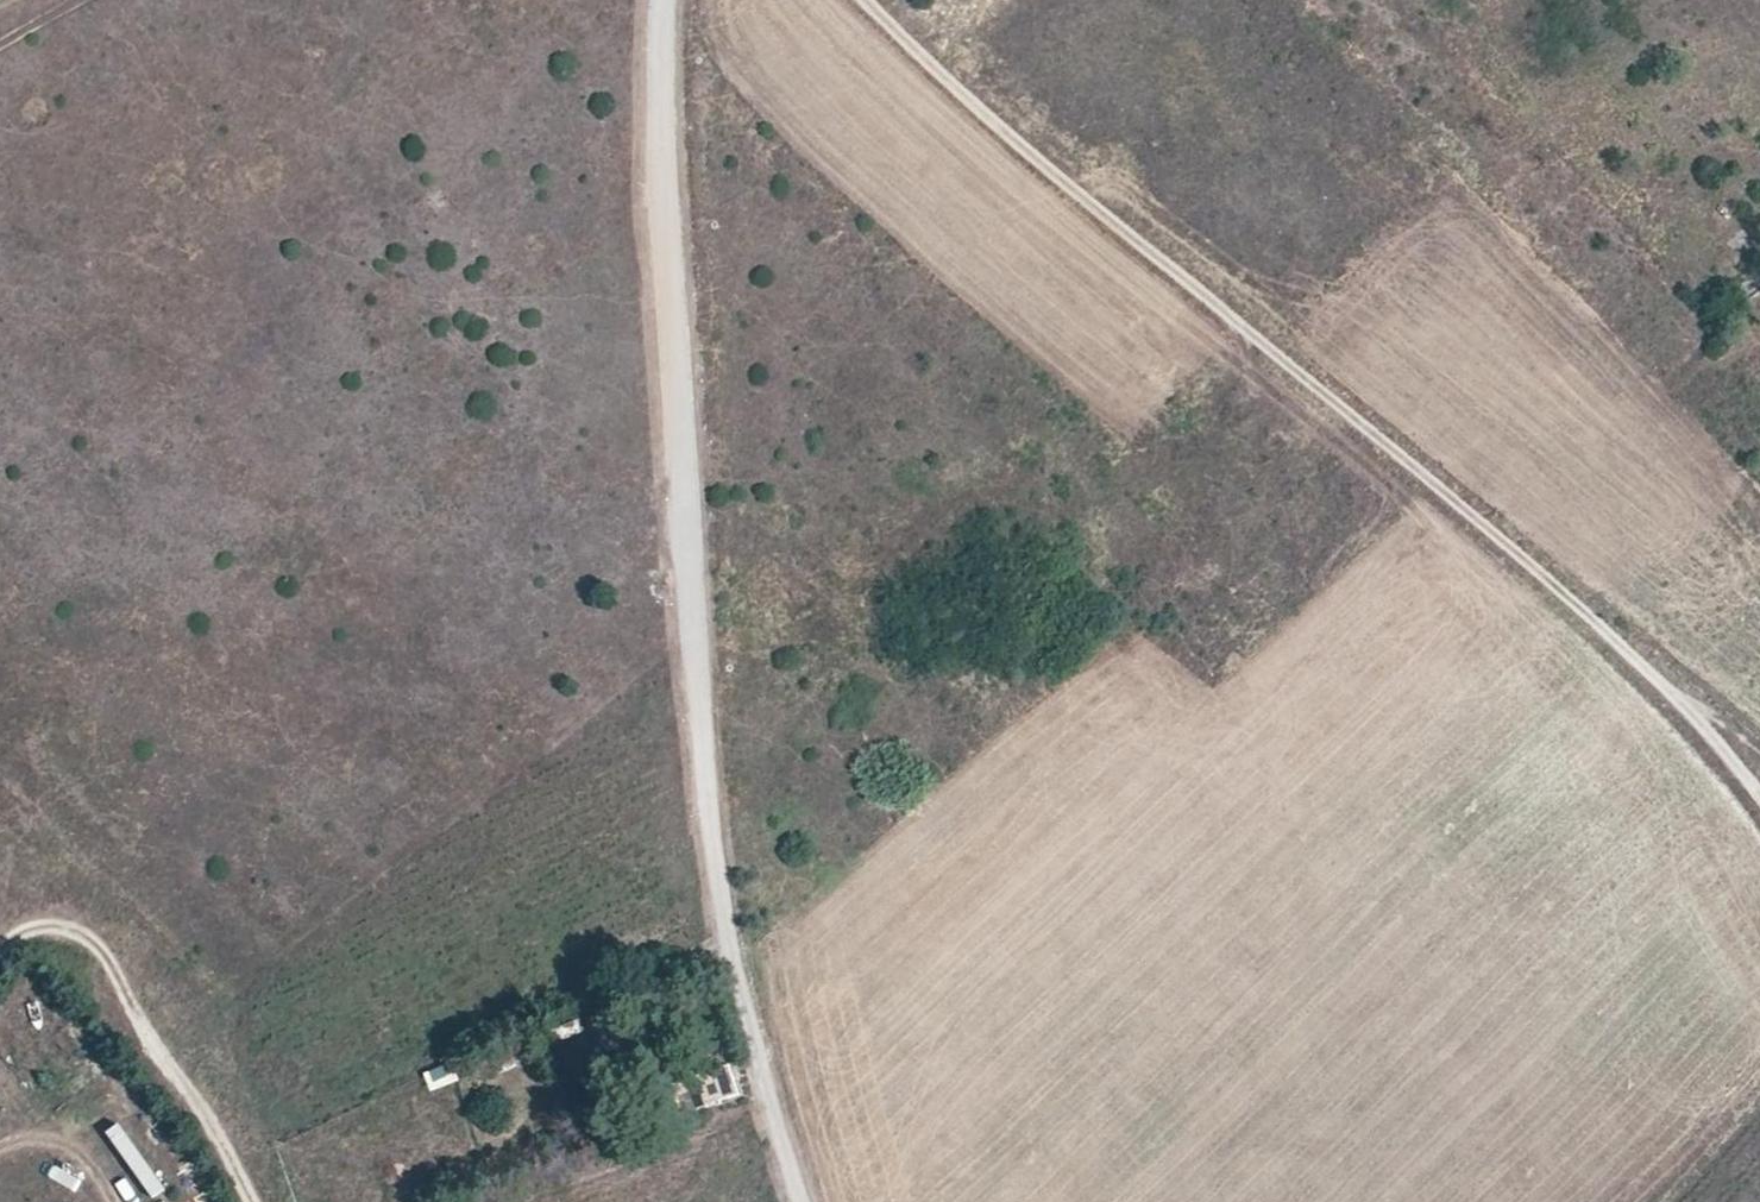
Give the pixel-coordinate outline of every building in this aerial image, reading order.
[(740,1092),(730,1063),(685,1078),(697,1111),(709,1106),(708,1104),(740,1092)] [(424,1072),(429,1090),(458,1082),(453,1064),(424,1072)] [(0,1176),(0,1201),(22,1201),(7,1173),(0,1176)]
